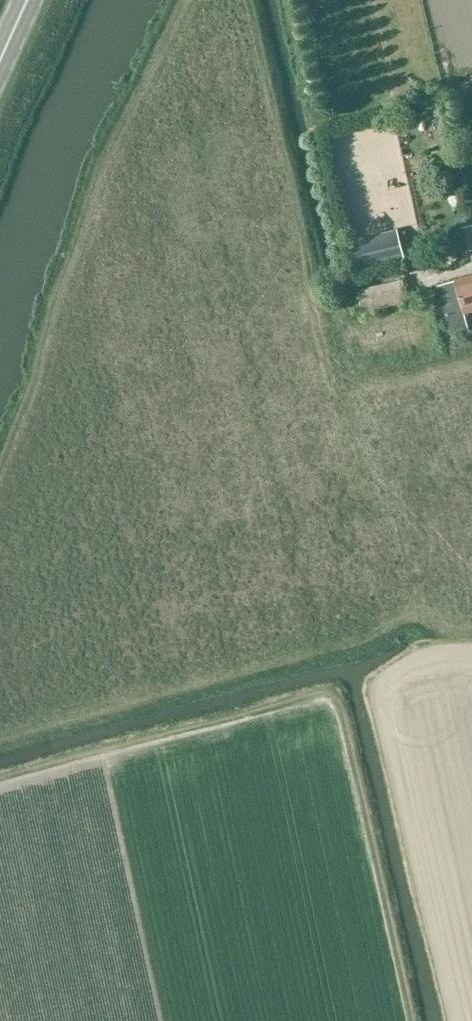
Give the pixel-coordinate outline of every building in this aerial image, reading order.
[(433,146),(420,146),(421,163),(433,162),(433,146)] [(452,225),(458,244),(471,240),(471,234),(468,220),(452,225)] [(439,286),(453,335),(470,330),(465,313),(471,311),(471,277),(439,286)] [(358,289),(363,313),(409,302),(404,278),(358,289)]
